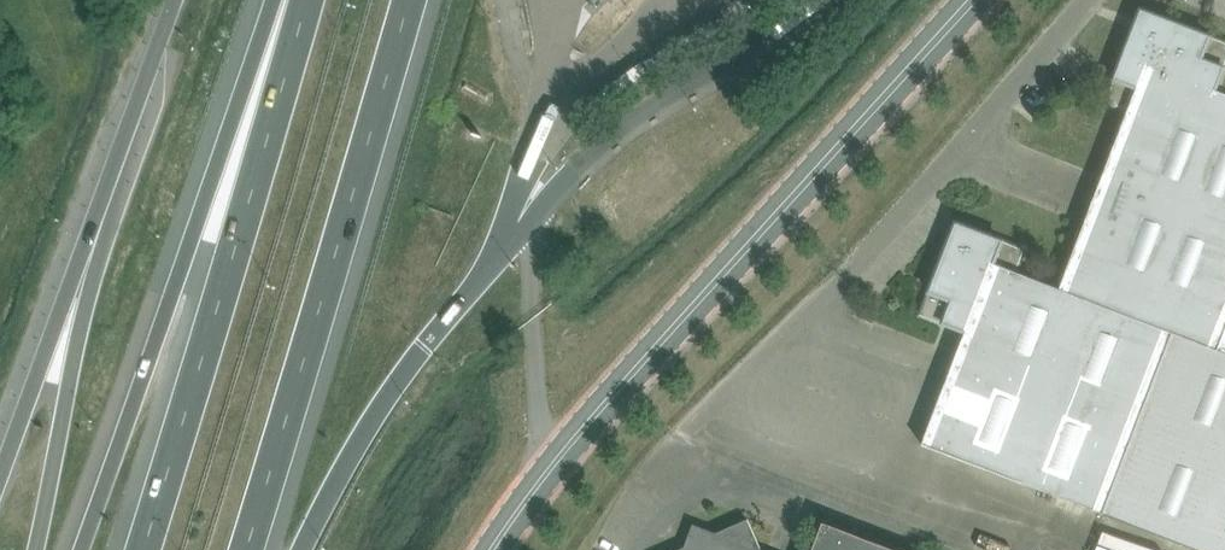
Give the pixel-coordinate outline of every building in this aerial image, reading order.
[(1224,68),(1224,64),(1224,43),(1163,19),(1161,23),(1144,17),(1137,34),(1132,33),(1106,102),(1128,110),(1059,289),(1016,272),(1024,250),(978,232),(976,236),(959,230),(952,247),(947,246),(921,315),(965,332),(922,445),(1021,483),(1196,549),(1224,549),(1224,68)] [(748,520),(716,533),(693,525),(684,548),(679,549),(761,549),(748,520)] [(823,523),(813,549),(894,549),(823,523)]
